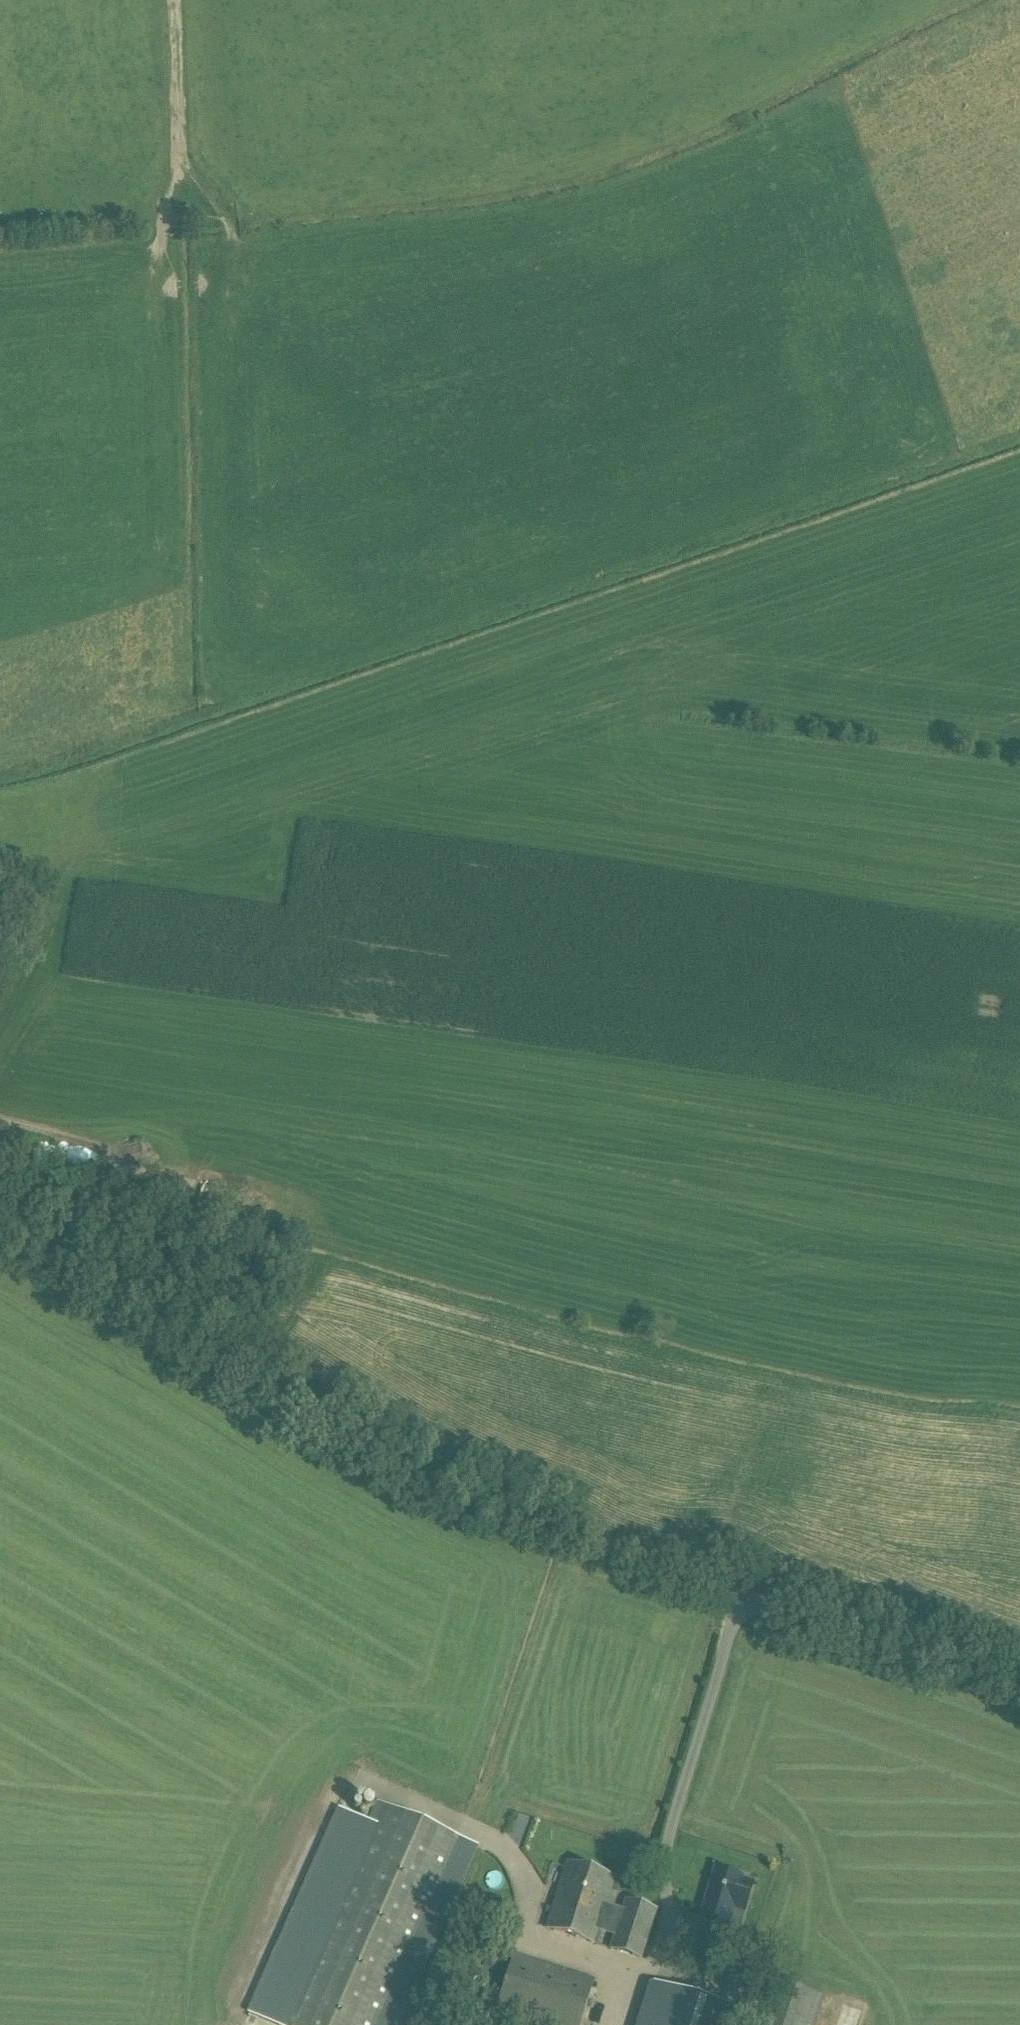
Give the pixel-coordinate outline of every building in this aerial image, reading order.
[(369,1823),(338,1809),(248,2010),(279,2024),(280,2024),(387,2024),(469,1842),(378,1802),(369,1823)] [(547,1929),(595,1944),(602,1920),(607,1906),(616,1878),(567,1863),(547,1929)] [(727,1873),(716,1870),(702,1917),(712,1920),(708,1935),(726,1940),(731,1924),(730,1923),(734,1909),(746,1912),(755,1882),(743,1879),(743,1878),(741,1877),(742,1875),(728,1870),(727,1873)] [(622,1911),(607,1906),(602,1920),(618,1925),(614,1937),(611,1949),(641,1959),(656,1911),(626,1901),(622,1911)] [(541,2024),(582,2024),(596,1980),(514,1954),(496,2011),(541,2024)] [(654,1984),(641,2024),(736,2024),(741,2012),(654,1984)] [(813,1997),(781,1990),(772,2024),(807,2024),(813,1997)]
